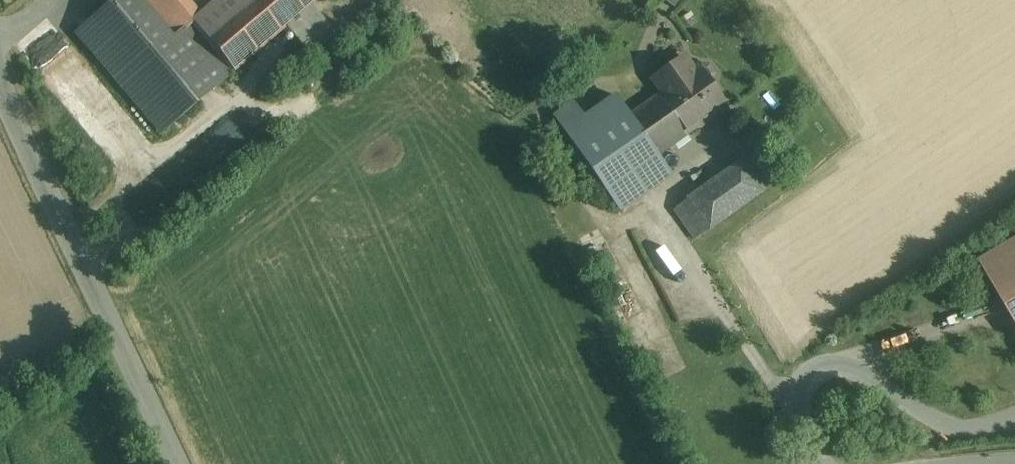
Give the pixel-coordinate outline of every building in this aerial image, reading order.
[(201,14),(176,36),(146,0),(115,0),(76,33),(161,134),(311,5),(317,0),(242,0),(212,26),(201,14)] [(190,0),(146,0),(176,36),(201,14),(190,0)] [(201,14),(212,26),(242,0),(218,0),(201,14)] [(311,5),(286,27),(308,52),(333,30),(311,5)] [(121,114),(59,39),(36,59),(98,133),(121,114)] [(713,75),(707,67),(700,66),(693,71),(686,61),(679,60),(671,66),(670,73),(656,84),(663,93),(688,131),(725,105),(710,83),(712,82),(713,75)] [(663,93),(630,117),(656,154),(688,131),(663,93)] [(630,117),(616,96),(585,117),(574,101),(554,117),(578,151),(620,211),(671,175),(656,154),(630,117)] [(760,149),(740,163),(761,192),(781,178),(760,149)] [(740,163),(688,200),(709,229),(761,192),(740,163)] [(709,229),(688,200),(675,209),(696,239),(709,229)] [(982,261),(1014,317),(1014,242),(982,261)]
